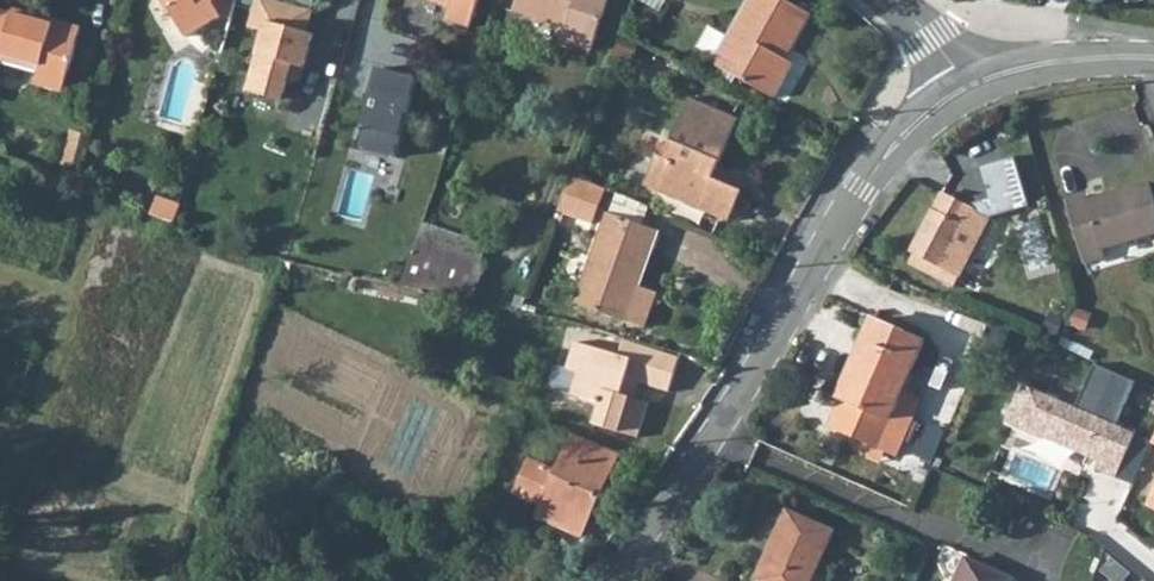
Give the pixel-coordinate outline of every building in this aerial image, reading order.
[(227,22),(233,0),(150,0),(163,20),(166,18),(182,43),(217,19),(227,22)] [(262,0),(254,0),(246,30),(261,33),(246,94),(279,103),(288,67),(300,69),(309,35),(302,34),(308,12),(262,0)] [(449,4),(446,18),(470,24),(476,0),(433,0),(449,4)] [(565,36),(575,0),(516,0),(514,6),(566,23),(562,34),(565,36)] [(565,36),(594,44),(608,0),(575,0),(565,36)] [(709,70),(771,103),(788,70),(781,66),(807,17),(776,0),(746,0),(709,70)] [(40,77),(37,90),(65,98),(82,31),(53,24),(52,28),(38,25),(39,21),(14,14),(13,18),(0,15),(0,67),(40,77)] [(431,80),(377,66),(361,128),(373,133),(365,151),(408,163),(431,80)] [(659,162),(646,194),(729,228),(742,197),(702,180),(710,164),(722,169),(741,127),(691,106),(666,165),(659,162)] [(569,182),(558,214),(592,228),(605,196),(569,182)] [(1066,204),(1085,265),(1104,260),(1100,251),(1153,235),(1153,205),(1148,186),(1087,204),(1085,198),(1066,204)] [(908,265),(936,278),(941,267),(961,277),(990,221),(942,197),(913,251),(915,252),(908,265)] [(152,218),(176,228),(181,206),(156,201),(152,218)] [(603,218),(575,312),(625,327),(627,324),(642,330),(654,295),(638,290),(656,235),(603,218)] [(355,229),(341,273),(404,288),(417,249),(355,229)] [(417,249),(404,288),(426,294),(475,306),(489,261),(420,241),(417,249)] [(941,267),(936,278),(955,288),(961,277),(941,267)] [(872,320),(839,398),(893,421),(926,343),(872,320)] [(567,376),(579,378),(573,401),(603,408),(597,430),(642,440),(650,405),(623,398),(628,381),(671,392),(679,357),(623,343),(619,359),(574,348),(567,376)] [(1134,385),(1088,363),(1066,409),(1020,388),(1004,422),(1037,437),(1039,431),(1095,457),(1088,471),(1111,481),(1132,435),(1114,427),(1134,385)] [(567,376),(556,373),(551,396),(573,401),(579,378),(567,376)] [(534,461),(519,493),(546,505),(540,519),(582,538),(617,459),(575,440),(560,473),(534,461)] [(753,580),(809,580),(830,530),(782,510),(753,580)] [(961,568),(992,580),(1009,580),(1011,577),(965,557),(961,568)] [(961,568),(955,580),(992,580),(961,568)]
